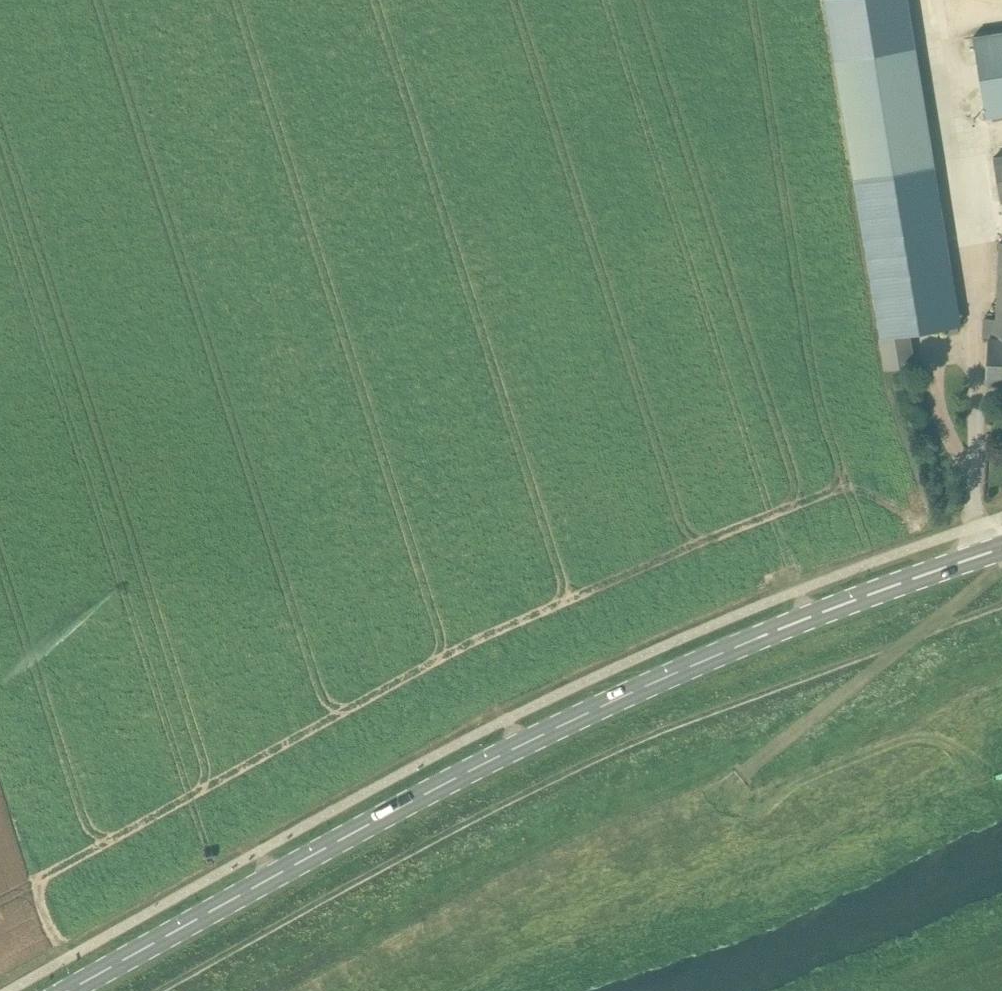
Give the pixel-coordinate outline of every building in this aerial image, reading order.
[(907,0),(830,0),(824,1),(880,337),(885,369),(914,365),(910,332),(961,323),(907,0)] [(973,36),(986,117),(1001,114),(1001,31),(973,36)] [(1001,240),(997,336),(989,336),(987,381),(1001,382),(1001,240)]
